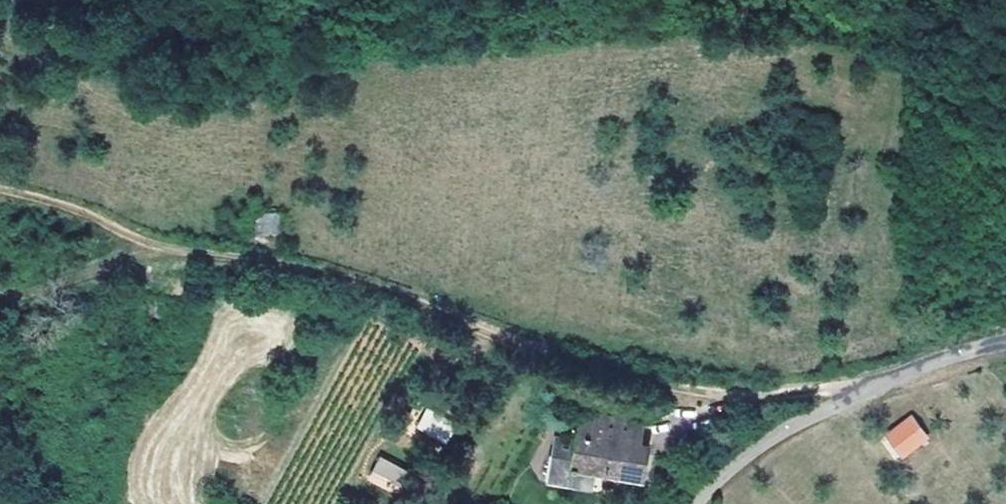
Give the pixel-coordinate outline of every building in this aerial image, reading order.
[(279,214),(256,212),(255,230),(278,231),(279,214)] [(428,409),(419,425),(446,442),(456,425),(428,409)] [(643,423),(582,413),(577,442),(556,438),(553,454),(550,454),(546,479),(575,484),(578,467),(594,470),(644,478),(649,447),(639,446),(643,423)] [(901,460),(930,439),(911,413),(882,435),(901,460)] [(368,479),(395,493),(406,470),(379,456),(368,479)] [(594,470),(578,467),(575,484),(591,487),(594,470)]
